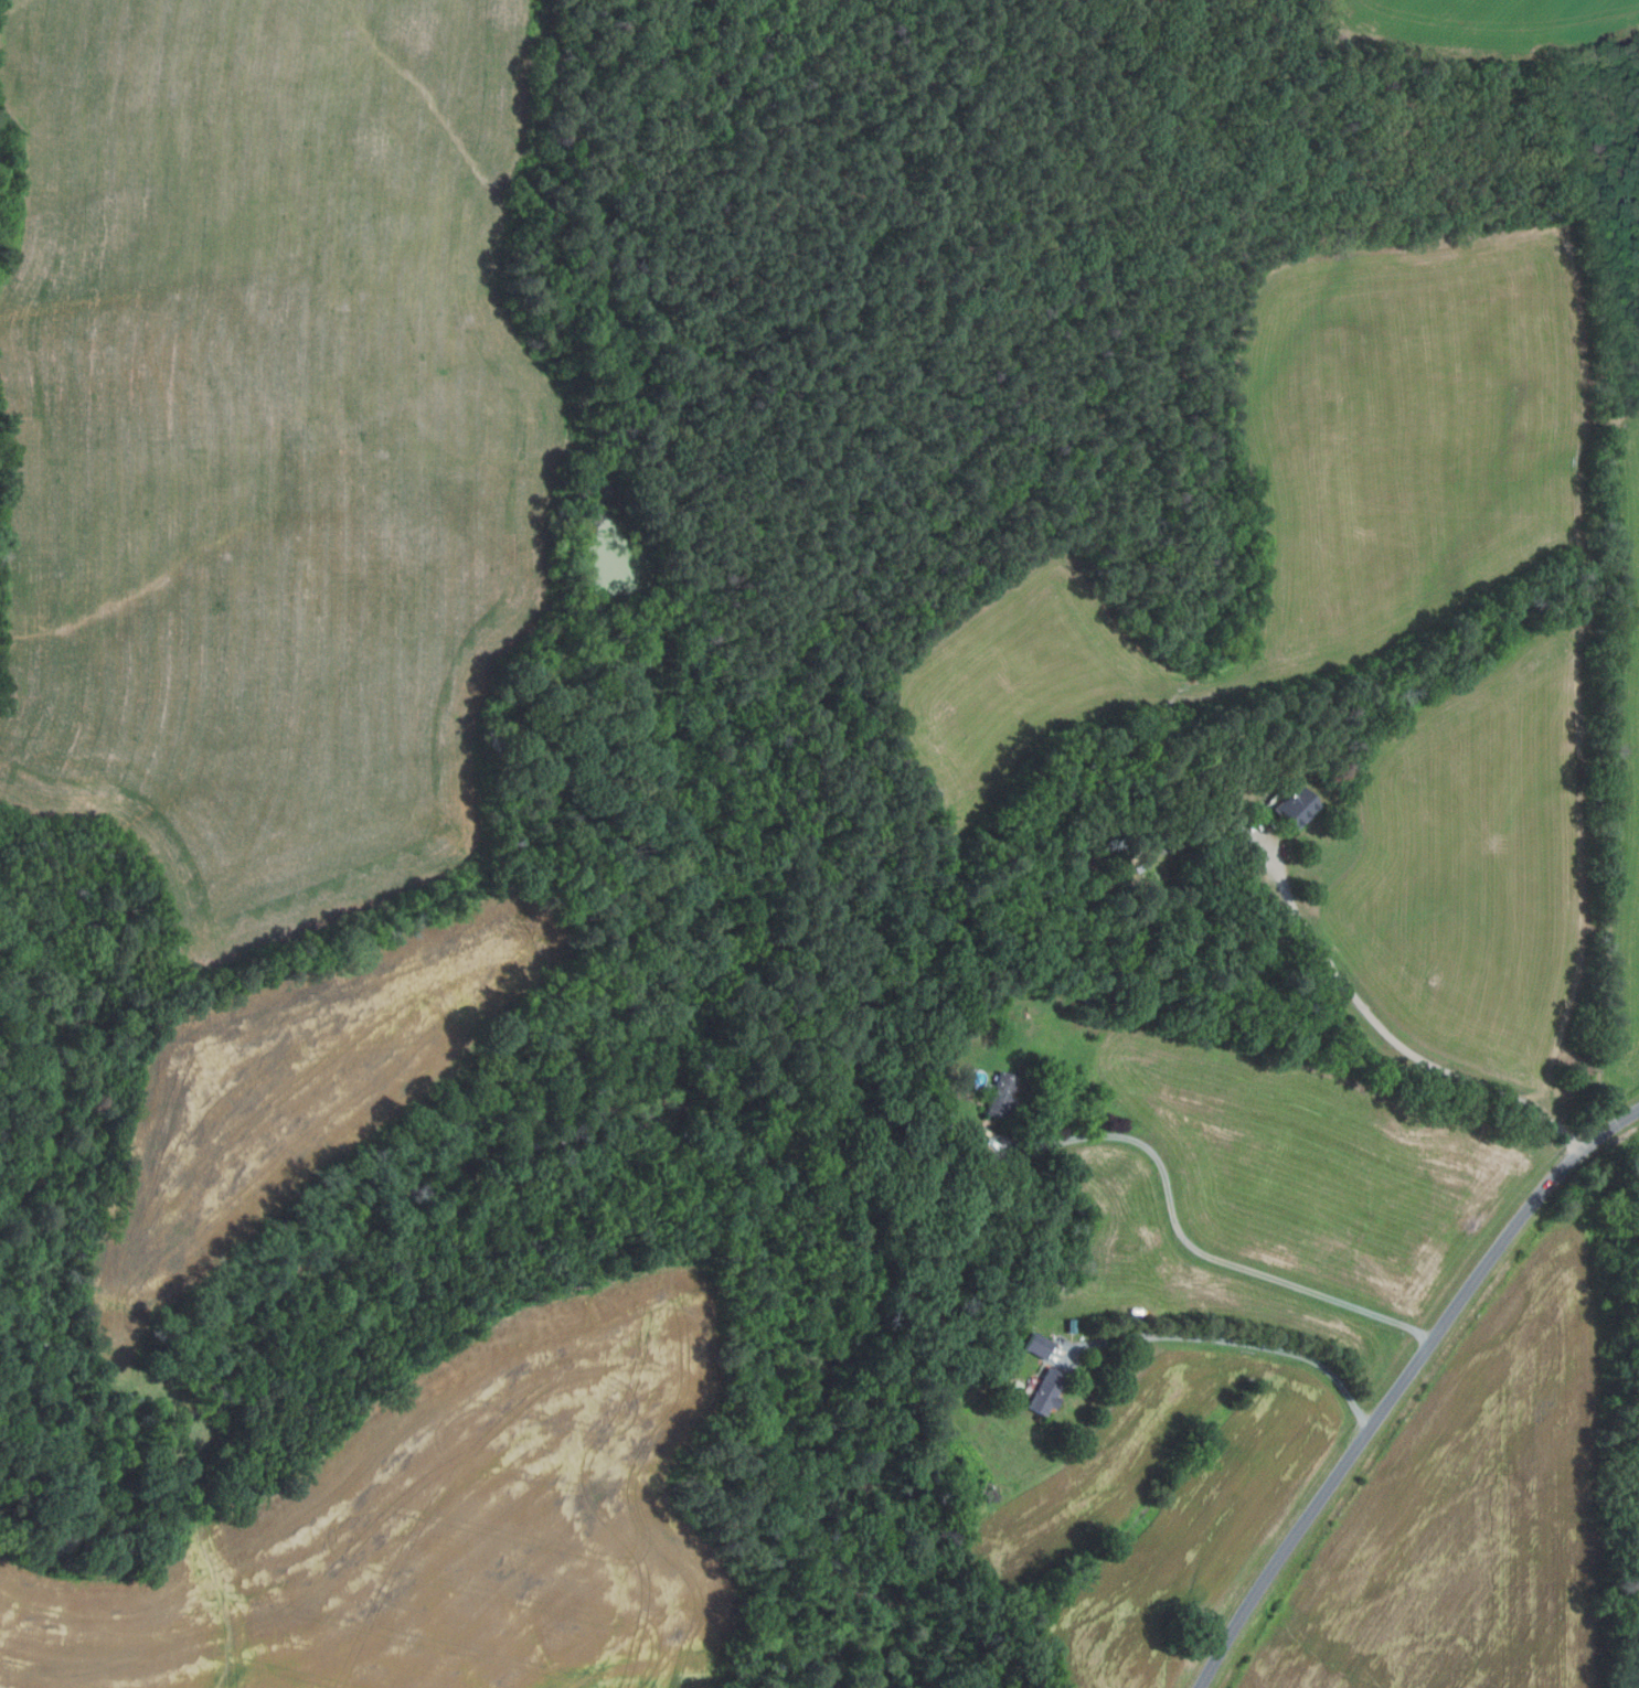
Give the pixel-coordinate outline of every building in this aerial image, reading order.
[(1294,829),(1273,810),(1297,783),(1318,803),(1294,829)] [(1099,1005),(1077,1000),(1081,989),(1103,994),(1099,1005)] [(1003,1119),(983,1113),(998,1070),(1017,1077),(1003,1119)] [(932,1328),(918,1320),(925,1310),(938,1318),(932,1328)] [(1065,1332),(1065,1318),(1075,1318),(1075,1332),(1065,1332)] [(1040,1359),(1020,1348),(1030,1331),(1050,1342),(1040,1359)] [(1040,1415),(1024,1408),(1045,1367),(1063,1376),(1052,1396),(1056,1398),(1051,1408),(1045,1404),(1040,1415)]
